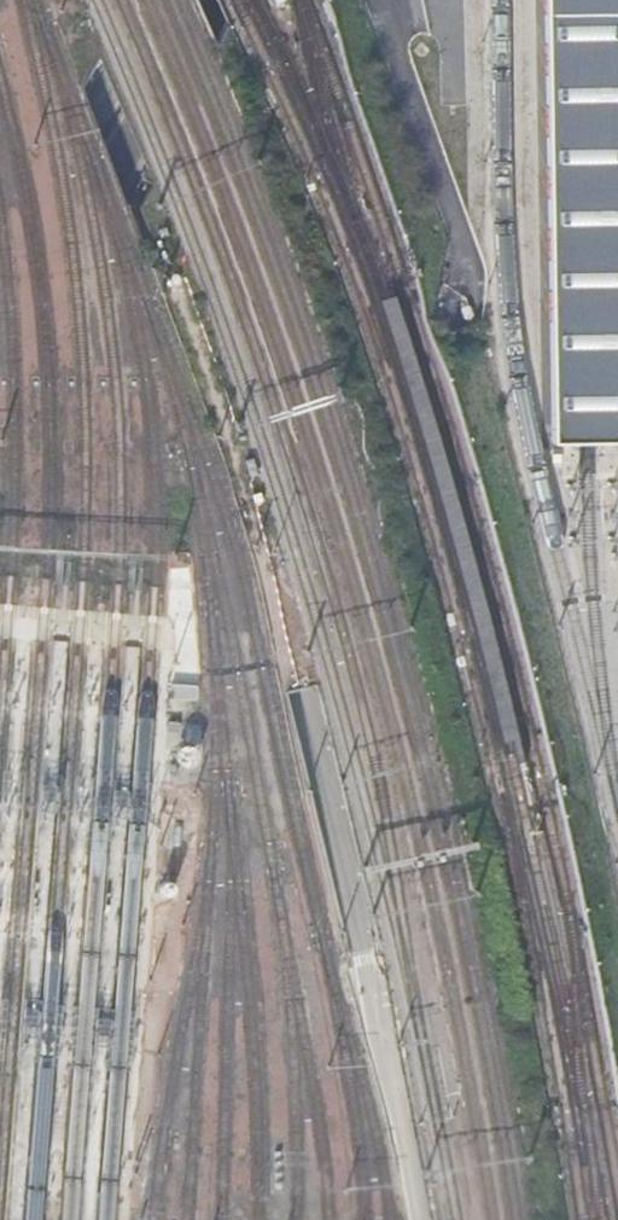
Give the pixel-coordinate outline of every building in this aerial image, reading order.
[(555,440),(617,439),(617,0),(548,0),(555,440)] [(447,168),(449,171),(498,172),(500,9),(449,8),(447,168)] [(217,420),(232,415),(227,402),(212,407),(217,420)] [(231,431),(225,433),(228,439),(234,437),(231,431)]
